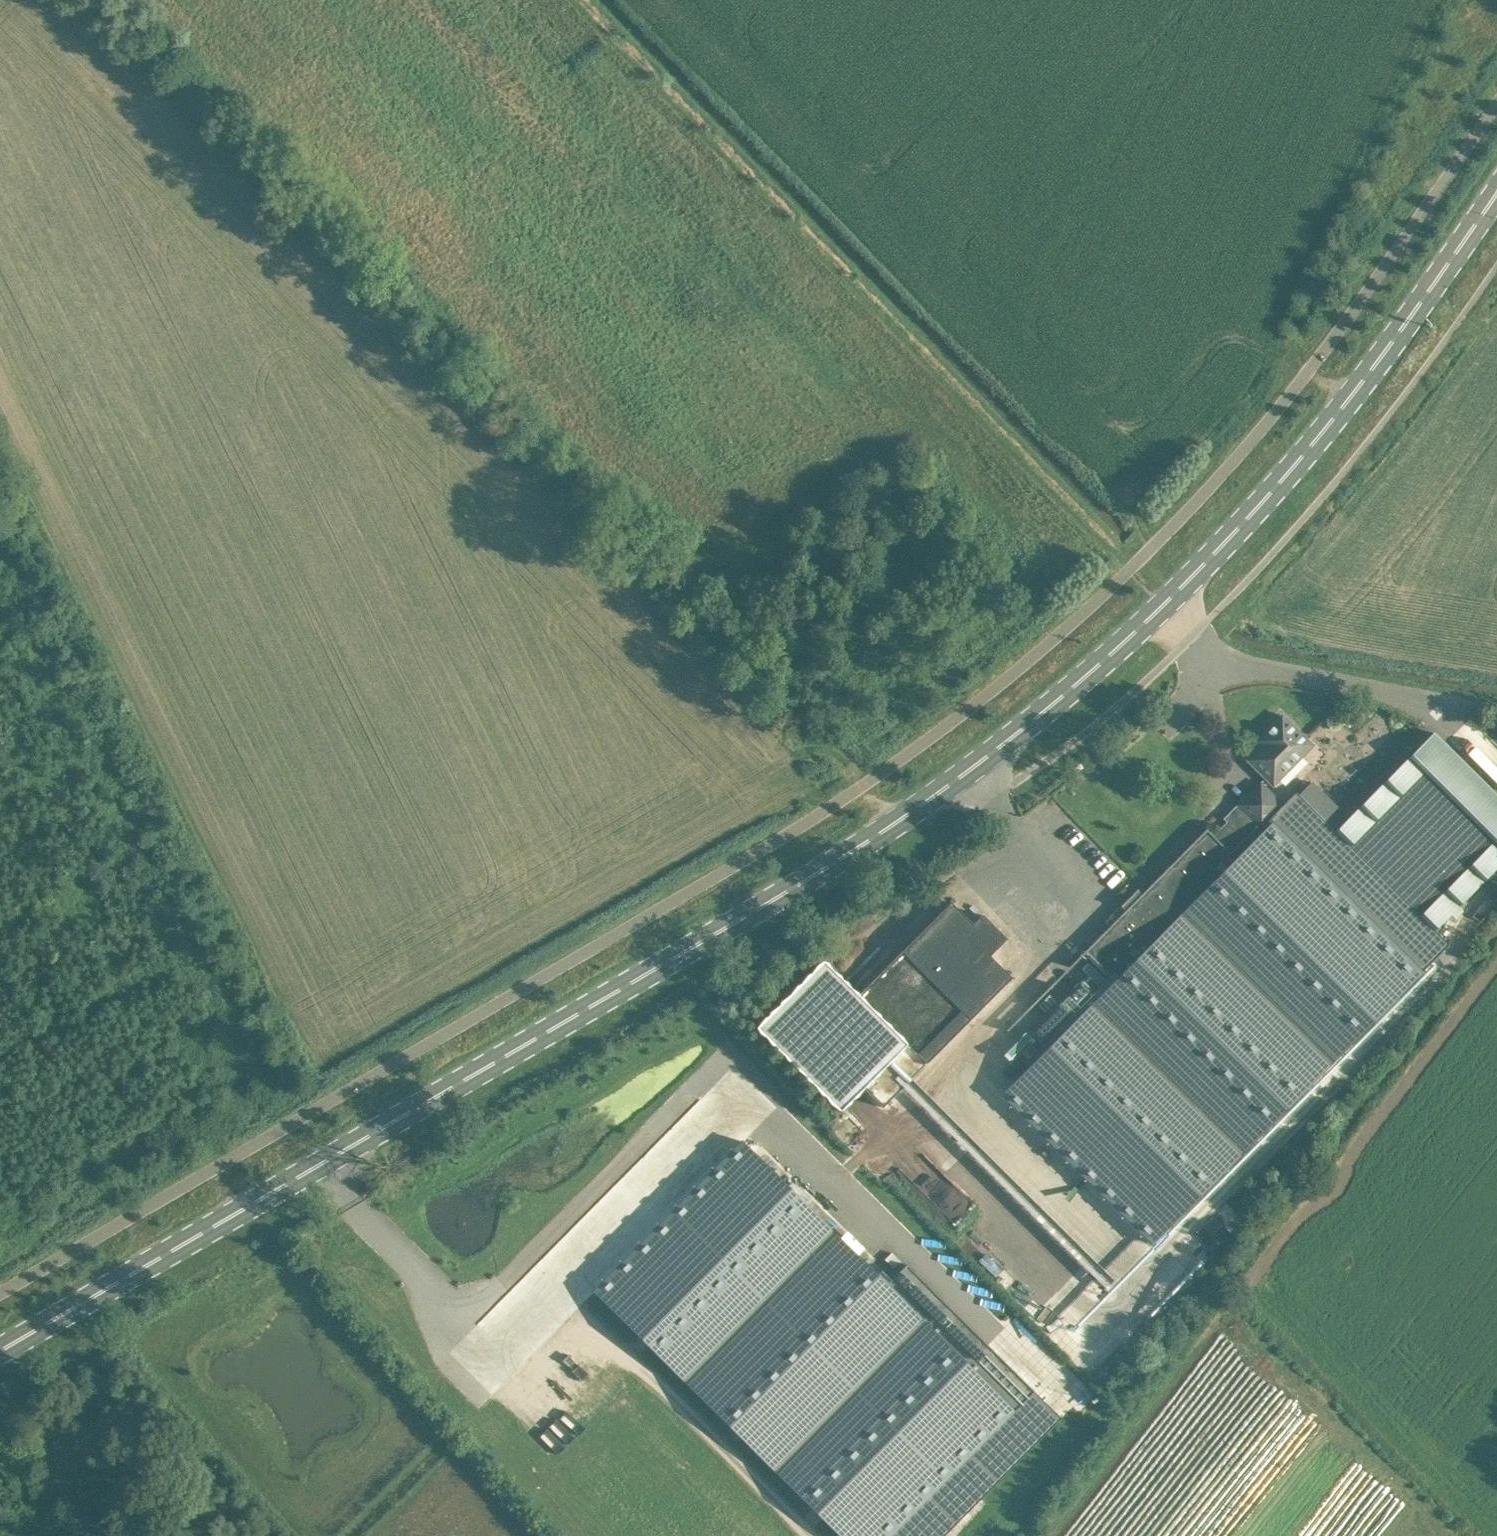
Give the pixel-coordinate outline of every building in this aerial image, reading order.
[(1247,759),(1261,773),(1273,785),(1302,756),(1296,751),(1308,739),(1282,714),(1256,740),(1261,745),(1247,759)] [(1434,732),(1348,818),(1335,831),(1298,795),(1294,792),(1281,805),(1259,783),(1237,805),(1256,824),(1244,836),(1227,820),(1196,852),(1189,845),(1085,951),(1115,981),(1099,996),(1082,980),(1029,1033),(1046,1050),(1002,1094),(1152,1243),(1449,944),(1434,930),(1483,881),(1484,882),(1496,895),(1496,795),(1434,732)] [(1311,782),(1298,795),(1335,831),(1348,818),(1311,782)] [(951,902),(877,976),(859,994),(854,999),(899,1043),(859,1083),(865,1089),(883,1107),(1011,977),(990,955),(1007,938),(983,914),(973,924),(951,902)] [(841,1113),(865,1089),(859,1083),(899,1043),(854,999),(859,994),(823,958),(755,1028),(841,1113)] [(1026,1047),(1031,1052),(1037,1046),(1032,1041),(1026,1047)] [(594,1291),(841,1535),(944,1535),(1061,1417),(907,1264),(887,1284),(743,1140),(594,1291)] [(1037,1316),(1045,1306),(1027,1293),(1020,1302),(1037,1316)]
